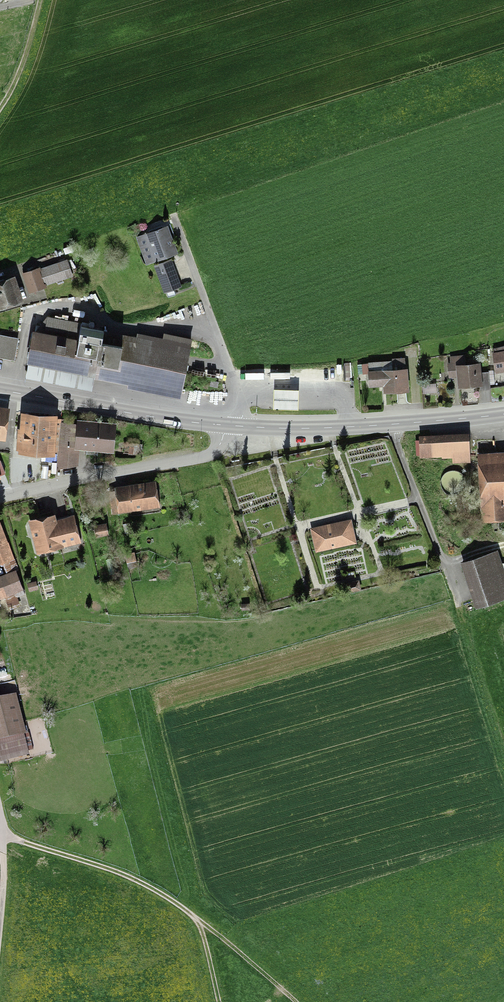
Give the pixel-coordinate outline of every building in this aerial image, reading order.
[(178,253),(168,225),(163,226),(162,224),(149,229),(149,231),(136,236),(146,264),(178,253)] [(74,276),(68,258),(41,268),(40,266),(22,272),(29,292),(47,286),(47,285),(74,276)] [(182,286),(171,258),(154,265),(164,293),(182,286)] [(16,274),(0,280),(0,309),(25,301),(16,274)] [(127,388),(181,398),(192,337),(164,332),(163,337),(137,332),(137,336),(104,329),(104,328),(82,324),(82,322),(47,315),(44,331),(33,328),(26,362),(28,363),(26,377),(92,390),(94,378),(128,384),(127,388)] [(15,360),(19,337),(0,334),(0,357),(15,360)] [(495,350),(497,373),(503,372),(503,348),(495,350)] [(490,389),(490,381),(489,371),(482,372),(481,361),(466,363),(465,354),(450,355),(450,362),(448,362),(449,378),(457,377),(458,387),(480,385),(480,390),(490,389)] [(409,390),(408,367),(406,367),(405,357),(392,358),(392,360),(368,361),(368,363),(362,363),(362,362),(358,362),(359,381),(368,380),(369,386),(383,385),(384,392),(409,390)] [(436,383),(423,384),(423,393),(437,392),(436,383)] [(10,407),(0,405),(0,439),(6,440),(10,407)] [(55,455),(55,452),(58,418),(58,413),(21,411),(20,427),(18,427),(16,449),(18,449),(18,453),(55,455)] [(61,418),(58,418),(55,452),(58,452),(57,469),(79,465),(80,448),(87,449),(86,454),(98,455),(98,450),(114,451),(117,422),(77,419),(77,423),(61,421),(61,418)] [(416,441),(417,455),(454,454),(454,463),(468,462),(467,439),(416,441)] [(137,444),(125,443),(124,453),(136,454),(137,444)] [(486,520),(503,519),(503,454),(478,455),(480,501),(485,501),(486,520)] [(110,495),(113,514),(160,507),(156,480),(114,486),(115,494),(110,495)] [(77,540),(71,516),(57,520),(56,515),(34,521),(40,548),(77,540)] [(350,519),(313,527),(318,549),(355,541),(350,519)] [(1,566),(4,565),(8,575),(16,571),(19,570),(9,543),(7,544),(0,526),(0,562),(1,566)] [(495,550),(469,559),(484,605),(503,598),(503,579),(495,550)] [(128,568),(139,565),(135,551),(125,553),(128,568)] [(5,596),(10,608),(19,604),(14,591),(22,588),(16,571),(8,575),(0,578),(0,598),(5,596)] [(362,589),(359,579),(345,583),(348,593),(362,589)] [(38,590),(37,581),(27,583),(29,591),(38,590)] [(29,750),(15,695),(0,699),(0,750),(2,757),(29,750)]
